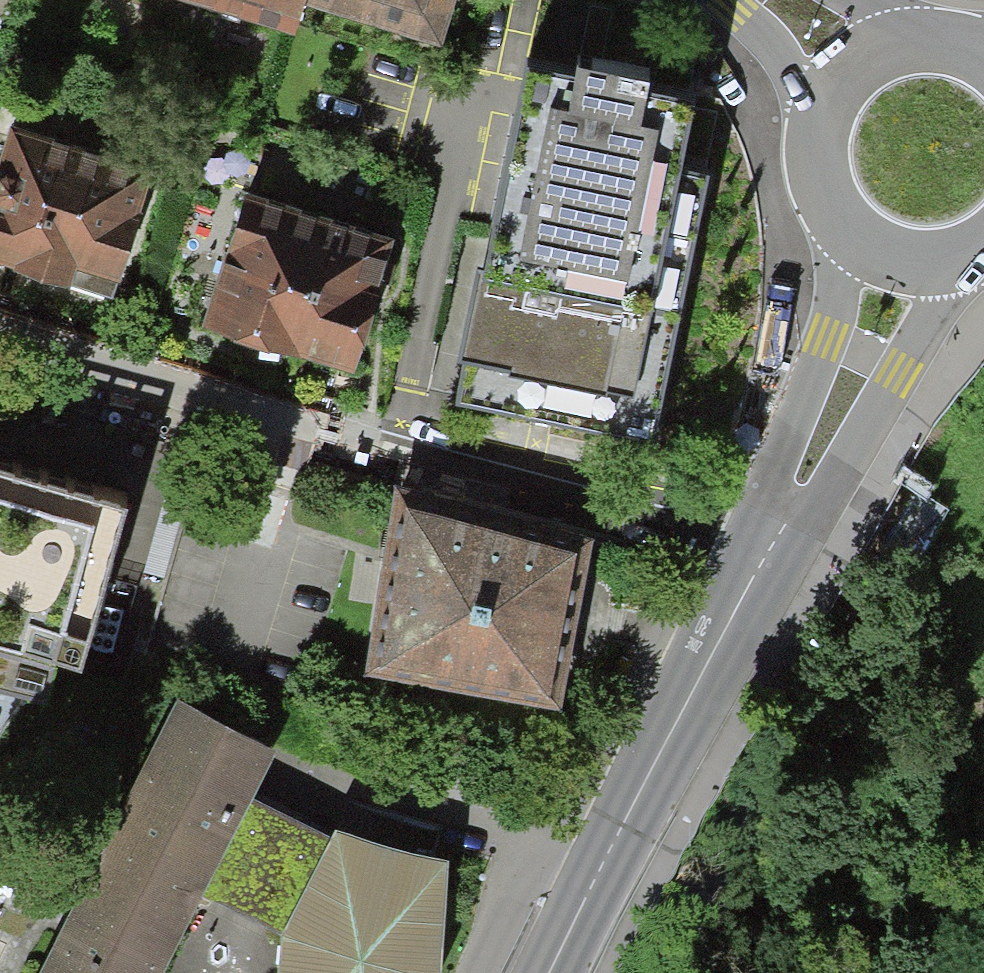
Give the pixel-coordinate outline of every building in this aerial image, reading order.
[(296,37),(305,5),(307,0),(176,0),(296,37)] [(305,5),(448,43),(459,0),(307,0),(305,5)] [(640,70),(563,56),(555,106),(534,102),(503,277),(477,273),(461,361),(632,391),(680,114),(634,106),(640,70)] [(0,123),(0,272),(107,302),(146,163),(0,123)] [(382,234),(229,189),(187,330),(339,376),(382,234)] [(126,511),(0,477),(0,650),(82,673),(126,511)] [(492,512),(397,487),(367,667),(556,699),(586,537),(492,512)] [(280,752),(173,697),(32,972),(167,972),(204,899),(257,797),(280,752)] [(333,835),(257,797),(204,899),(277,935),(333,835)] [(333,835),(277,935),(274,972),(436,972),(437,970),(449,864),(333,835)]
